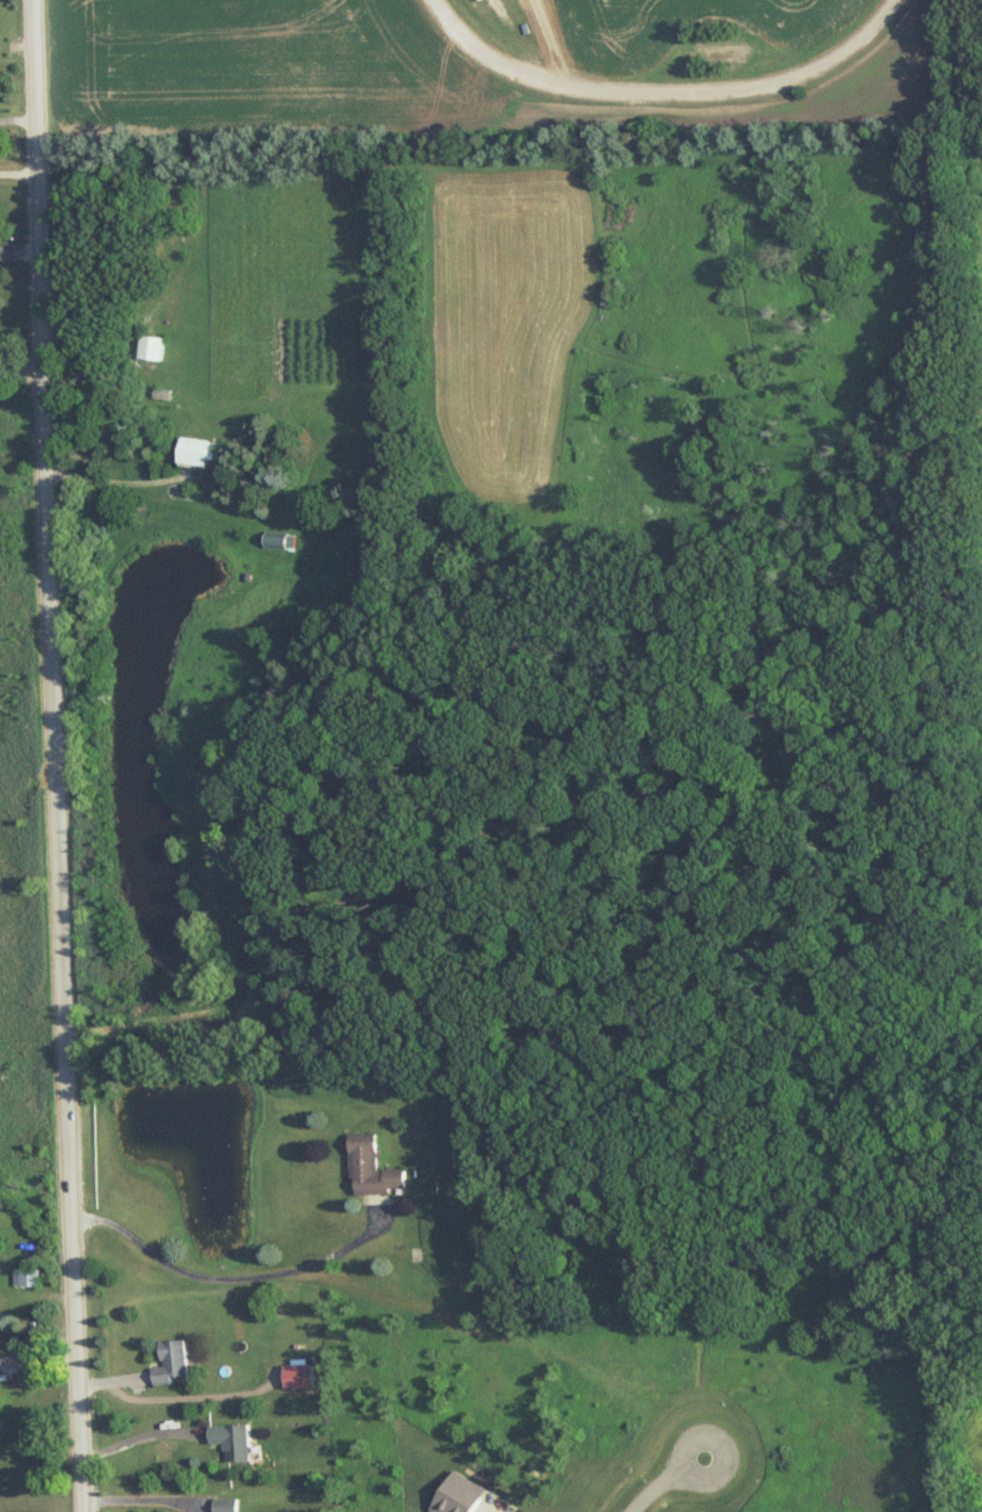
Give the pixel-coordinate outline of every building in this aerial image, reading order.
[(141,359),(164,361),(166,338),(143,336),(141,359)] [(181,462),(211,468),(216,443),(187,436),(181,462)] [(294,550),(294,535),(277,535),(277,550),(294,550)] [(407,1194),(407,1170),(380,1170),(379,1135),(353,1135),(353,1182),(357,1181),(357,1195),(407,1194)] [(38,1273),(21,1273),(21,1287),(38,1287),(38,1273)] [(166,1342),(168,1367),(157,1368),(158,1386),(179,1384),(178,1379),(194,1378),(192,1340),(166,1342)] [(316,1389),(316,1366),(286,1366),(286,1389),(316,1389)] [(216,1445),(232,1444),(233,1462),(256,1461),(255,1425),(215,1427),(216,1445)] [(215,1500),(215,1511),(239,1511),(239,1500),(215,1500)]
